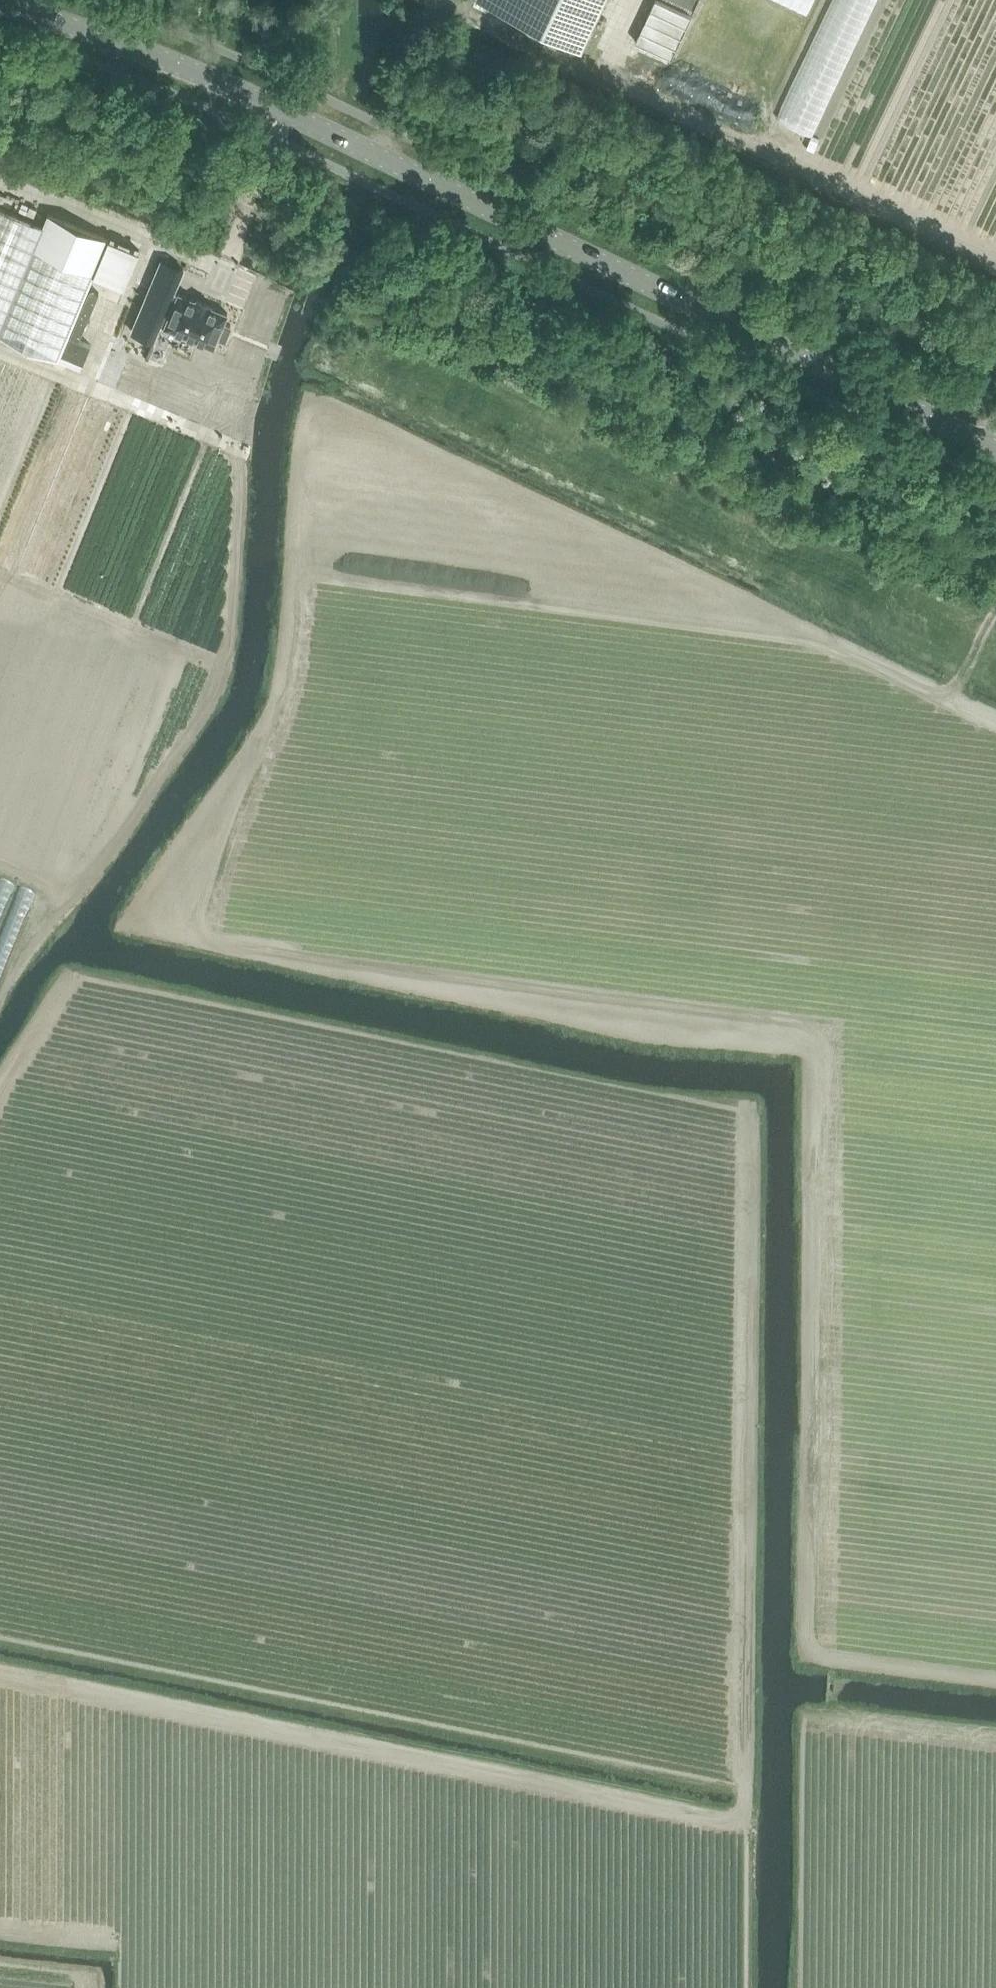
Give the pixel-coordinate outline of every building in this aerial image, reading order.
[(584,49),(608,0),(479,0),(584,49)] [(59,358),(93,274),(109,238),(48,213),(43,224),(0,207),(0,333),(59,358)] [(140,251),(109,238),(93,274),(124,287),(140,251)] [(174,291),(184,269),(162,259),(130,330),(152,340),(159,324),(213,348),(217,339),(225,343),(231,328),(224,325),(228,316),(174,291)]
